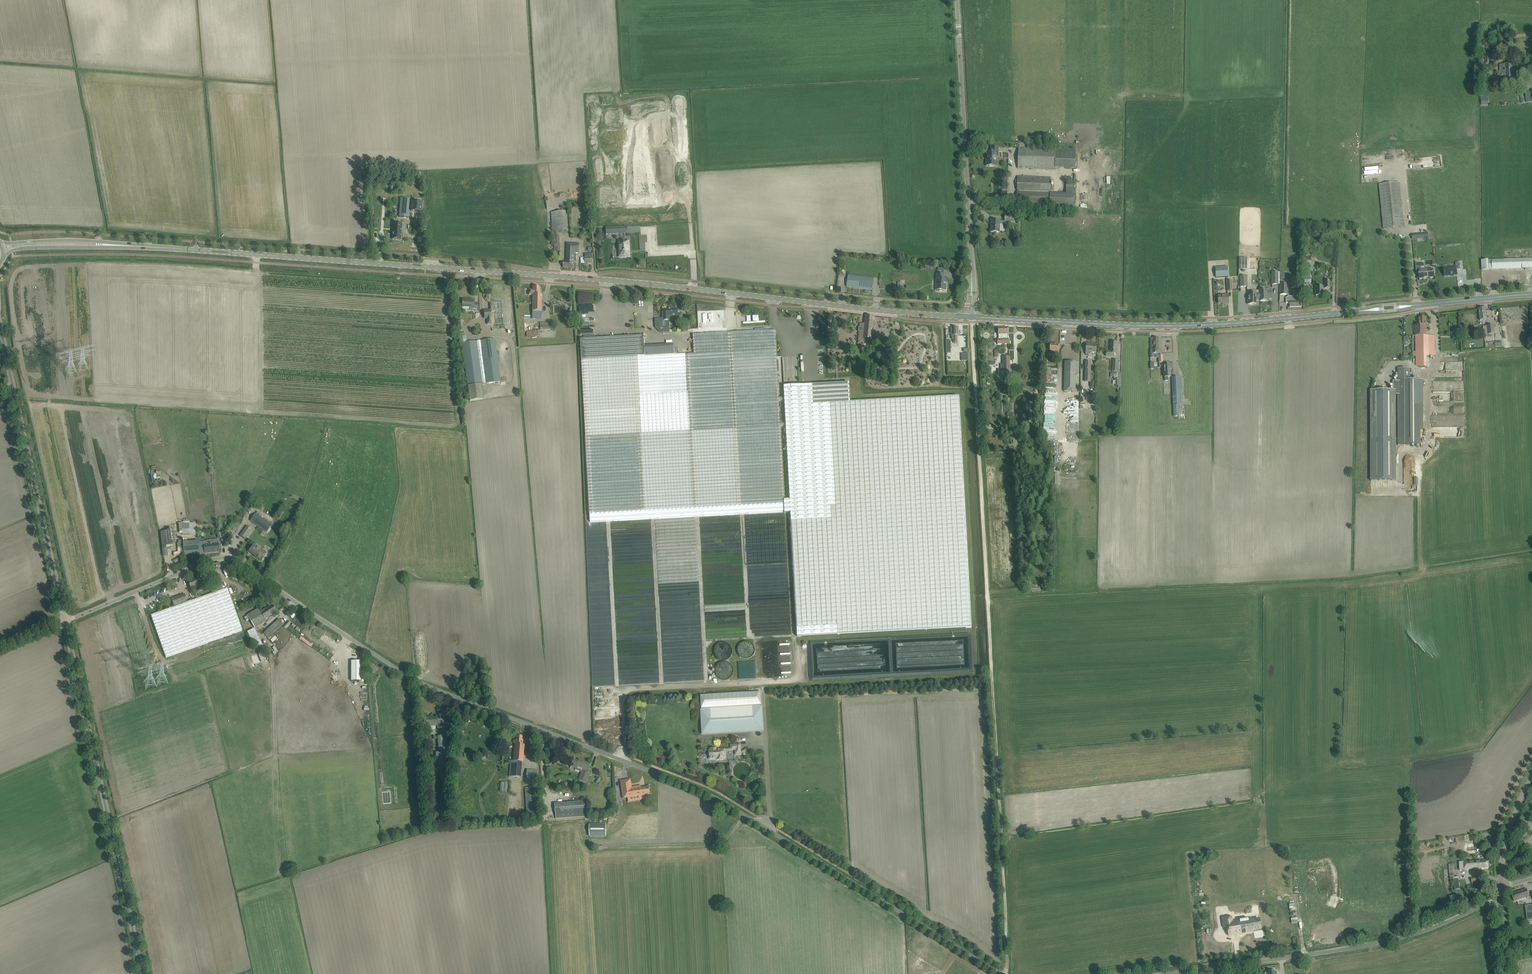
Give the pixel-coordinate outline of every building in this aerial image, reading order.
[(1514,64),(1511,64),(1500,65),(1501,76),(1505,76),(1514,76),(1514,64)] [(1515,85),(1514,76),(1505,76),(1506,85),(1515,85)] [(986,166),(991,166),(996,166),(996,152),(998,152),(998,147),(996,147),(991,147),(991,152),(987,152),(986,166)] [(1055,169),(1055,168),(1075,168),(1076,150),(1018,147),(1017,168),(1055,169)] [(1384,228),(1404,226),(1399,173),(1378,175),(1384,228)] [(1073,211),(1073,194),(1074,183),(1066,183),(1066,194),(1050,194),(1050,177),(1017,176),(1016,206),(1049,207),(1049,210),(1073,211)] [(407,194),(407,199),(401,198),(399,217),(408,218),(410,194),(407,194)] [(412,201),(412,211),(421,212),(422,202),(412,201)] [(566,211),(552,212),(553,232),(567,231),(566,211)] [(991,232),(996,232),(1000,232),(1000,231),(1003,231),(1003,225),(1003,221),(1000,221),(991,220),(991,232)] [(393,233),(393,234),(393,239),(400,240),(401,225),(394,225),(394,228),(393,228),(393,233)] [(621,244),(619,244),(620,260),(625,259),(629,258),(628,244),(626,244),(625,242),(621,242),(621,244)] [(579,243),(568,243),(567,262),(564,262),(564,263),(563,263),(563,268),(574,268),(575,253),(579,253),(579,248),(579,243)] [(585,254),(585,258),(581,258),(581,263),(585,263),(592,263),(591,253),(585,254)] [(1311,254),(1305,254),(1305,257),(1303,257),(1303,272),(1312,272),(1311,254)] [(1481,260),(1482,270),(1531,268),(1531,258),(1481,260)] [(1456,267),(1444,268),(1445,276),(1457,275),(1456,270),(1460,270),(1460,262),(1456,263),(1456,267)] [(1420,264),(1415,264),(1416,275),(1419,274),(1419,279),(1434,277),(1433,269),(1421,270),(1420,264)] [(1227,276),(1227,267),(1215,267),(1215,278),(1227,278),(1227,276)] [(938,269),(938,274),(937,273),(936,279),(937,279),(937,285),(936,285),(935,290),(939,290),(939,291),(942,291),(942,290),(946,291),(946,290),(947,286),(946,286),(947,279),(944,279),(944,274),(943,274),(944,269),(938,269)] [(848,276),(847,282),(847,287),(872,290),(873,285),(873,279),(848,276)] [(505,330),(502,282),(489,283),(491,310),(484,310),(485,319),(487,319),(487,325),(492,324),(492,331),(505,330)] [(533,290),(529,290),(529,295),(533,295),(532,311),(532,319),(541,319),(542,295),(540,295),(540,290),(539,290),(539,287),(533,287),(533,290)] [(1260,288),(1260,291),(1252,291),(1252,293),(1252,296),(1248,296),(1248,304),(1256,304),(1256,300),(1260,300),(1260,301),(1260,288)] [(1261,288),(1260,288),(1260,301),(1268,301),(1268,299),(1272,299),(1272,289),(1269,289),(1269,290),(1265,290),(1265,288),(1261,288)] [(1218,297),(1218,299),(1219,304),(1225,303),(1225,304),(1229,304),(1228,296),(1218,297)] [(1286,303),(1290,303),(1290,307),(1302,307),(1301,301),(1302,301),(1302,296),(1292,296),(1288,296),(1286,298),(1286,303)] [(462,299),(462,304),(462,308),(472,308),(472,310),(477,311),(477,308),(478,303),(474,303),(474,300),(462,299)] [(1486,308),(1485,308),(1479,309),(1480,321),(1487,320),(1486,308)] [(663,309),(664,314),(664,321),(669,320),(669,316),(677,316),(677,310),(672,310),(672,309),(663,309)] [(865,324),(860,323),(858,343),(863,343),(863,344),(872,345),(874,317),(866,316),(865,324)] [(1416,326),(1416,365),(1428,365),(1427,356),(1427,336),(1426,318),(1419,318),(1419,326),(1416,326)] [(1484,335),(1490,335),(1490,336),(1495,336),(1495,334),(1494,325),(1483,327),(1484,335)] [(959,335),(958,327),(953,328),(951,328),(951,336),(952,336),(952,339),(953,339),(954,343),(957,343),(957,336),(959,335)] [(999,335),(999,339),(998,339),(998,344),(1002,344),(1009,344),(1009,339),(1008,339),(1007,327),(998,327),(998,335),(999,335)] [(644,336),(580,339),(590,522),(785,511),(785,513),(791,513),(790,500),(784,500),(775,330),(693,334),(694,353),(674,354),(674,344),(645,346),(644,336)] [(1435,336),(1427,336),(1427,356),(1435,356),(1435,336)] [(495,339),(462,343),(470,401),(484,399),(482,384),(501,381),(495,339)] [(878,341),(879,348),(891,348),(891,340),(878,341)] [(1489,343),(1490,349),(1496,349),(1496,347),(1502,346),(1502,341),(1489,343)] [(1106,351),(1106,356),(1114,357),(1114,353),(1116,353),(1117,342),(1110,342),(1110,351),(1106,351)] [(1086,343),(1086,348),(1086,354),(1090,354),(1090,352),(1096,352),(1096,345),(1090,344),(1086,343)] [(1050,344),(1050,349),(1050,351),(1053,351),(1054,355),(1058,355),(1058,351),(1059,345),(1050,344)] [(1011,377),(1010,357),(1003,357),(1003,364),(1001,364),(1001,377),(1011,377)] [(1065,361),(1065,364),(1064,391),(1075,392),(1076,362),(1065,361)] [(1091,381),(1091,362),(1085,361),(1085,382),(1090,382),(1090,387),(1094,387),(1094,382),(1091,381)] [(1398,368),(1398,380),(1410,380),(1410,368),(1398,368)] [(1172,377),(1173,395),(1174,416),(1179,416),(1179,405),(1181,405),(1180,395),(1179,377),(1172,377)] [(1398,390),(1397,390),(1370,390),(1371,481),(1397,481),(1396,395),(1398,395),(1398,421),(1423,420),(1423,380),(1410,380),(1398,380),(1398,390)] [(811,385),(784,387),(790,500),(791,513),(797,637),(971,627),(959,396),(812,404),(811,385)] [(256,513),(250,521),(267,533),(272,525),(256,513)] [(182,535),(196,535),(196,529),(190,530),(190,523),(182,523),(182,535)] [(252,529),(247,526),(240,536),(245,539),(252,529)] [(173,545),(172,531),(164,532),(165,545),(173,545)] [(183,542),(184,550),(184,555),(219,552),(218,544),(212,544),(212,543),(211,543),(211,541),(198,542),(198,541),(183,542)] [(248,551),(257,557),(256,558),(261,561),(267,554),(253,544),(248,551)] [(204,584),(201,576),(188,582),(191,589),(204,584)] [(227,588),(151,615),(166,658),(242,631),(227,588)] [(187,601),(185,594),(171,598),(174,606),(187,601)] [(260,612),(258,609),(247,616),(255,628),(266,621),(265,619),(277,612),(270,602),(267,604),(269,607),(267,609),(266,608),(260,612)] [(279,619),(275,622),(264,633),(270,640),(274,637),(272,634),(283,623),(279,619)] [(254,629),(247,632),(255,649),(262,645),(254,629)] [(740,656),(754,656),(754,643),(740,643),(740,656)] [(731,653),(731,651),(731,649),(729,648),(728,646),(727,645),(725,644),(723,644),(722,644),(721,644),(719,644),(717,645),(716,646),(714,648),(713,649),(713,651),(713,653),(713,655),(713,656),(714,658),(715,659),(717,661),(718,661),(720,662),(721,662),(723,662),(725,662),(727,661),(729,660),(730,658),(730,657),(731,655),(731,653)] [(275,655),(279,651),(275,646),(271,650),(275,655)] [(253,655),(255,662),(261,659),(262,662),(267,660),(264,651),(253,655)] [(360,662),(350,663),(352,683),(362,682),(360,662)] [(733,672),(733,671),(733,669),(732,667),(731,666),(730,665),(728,664),(726,663),(725,663),(723,663),(721,663),(719,664),(718,665),(717,666),(716,668),(715,670),(715,672),(715,673),(715,675),(716,677),(717,678),(718,679),(720,680),(722,681),(723,681),(726,681),(727,681),(729,680),(730,679),(731,678),(733,676),(733,674),(733,672)] [(701,696),(702,729),(703,734),(763,731),(761,692),(701,696)] [(438,720),(438,719),(438,718),(435,719),(435,718),(428,718),(423,718),(425,730),(429,729),(429,727),(438,726),(438,727),(442,727),(442,719),(438,720)] [(438,736),(438,741),(439,752),(436,752),(437,765),(446,764),(443,736),(438,736)] [(522,737),(516,736),(513,761),(521,761),(523,762),(524,745),(523,744),(523,740),(522,740),(522,737)] [(740,744),(731,745),(731,750),(735,750),(736,754),(741,754),(740,744)] [(710,750),(709,750),(709,759),(717,759),(717,760),(724,759),(724,758),(725,758),(725,750),(717,751),(717,749),(710,749),(710,750)] [(579,760),(574,759),(571,767),(576,769),(577,766),(584,769),(583,772),(587,773),(590,764),(579,760)] [(513,761),(511,761),(510,776),(520,777),(521,761),(513,761)] [(536,781),(537,771),(527,770),(526,780),(536,781)] [(587,783),(590,775),(587,773),(583,772),(579,780),(587,783)] [(630,779),(621,781),(624,798),(650,794),(649,787),(641,788),(641,786),(631,787),(630,779)] [(527,819),(535,819),(534,789),(525,789),(527,819)] [(556,819),(586,816),(585,801),(555,804),(556,819)] [(630,815),(639,814),(637,802),(627,804),(630,815)] [(606,836),(607,824),(590,823),(589,835),(606,836)] [(1460,870),(1488,868),(1488,860),(1459,862),(1460,870)] [(1259,897),(1272,895),(1271,889),(1277,888),(1276,882),(1257,884),(1259,897)] [(1512,894),(1514,901),(1529,896),(1527,889),(1512,894)] [(1265,916),(1273,914),(1271,903),(1262,905),(1263,908),(1265,916)] [(1229,917),(1222,919),(1223,928),(1227,927),(1228,936),(1241,934),(1240,932),(1260,928),(1259,919),(1249,920),(1249,918),(1229,922),(1229,917)]
